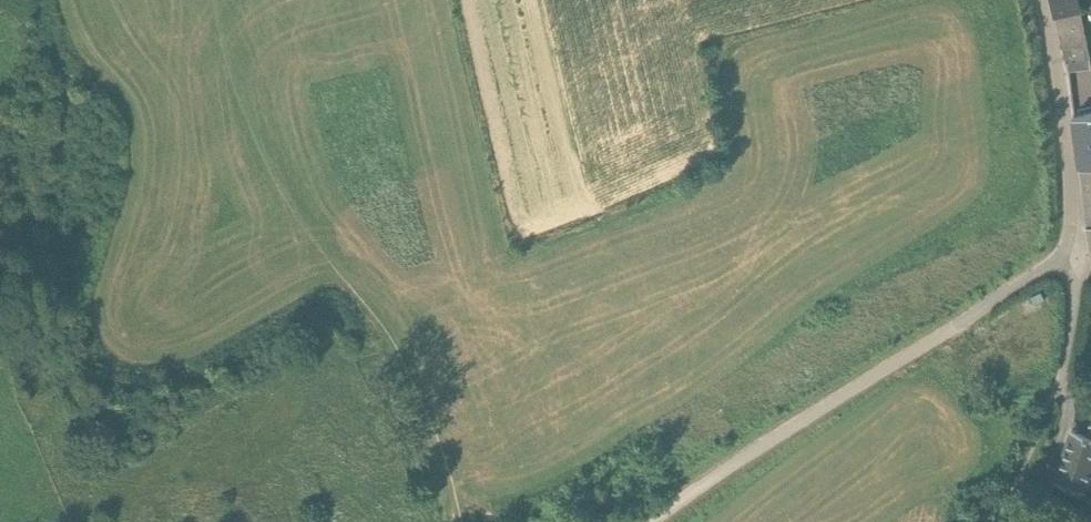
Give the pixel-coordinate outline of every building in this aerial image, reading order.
[(1065,66),(1089,60),(1078,11),(1080,10),(1078,0),(1050,0),(1065,66)] [(1074,117),(1080,167),(1090,166),(1090,114),(1074,117)] [(1080,167),(1090,244),(1090,166),(1080,167)] [(1087,490),(1088,486),(1090,488),(1090,425),(1078,425),(1077,431),(1073,431),(1056,480),(1087,490)]
